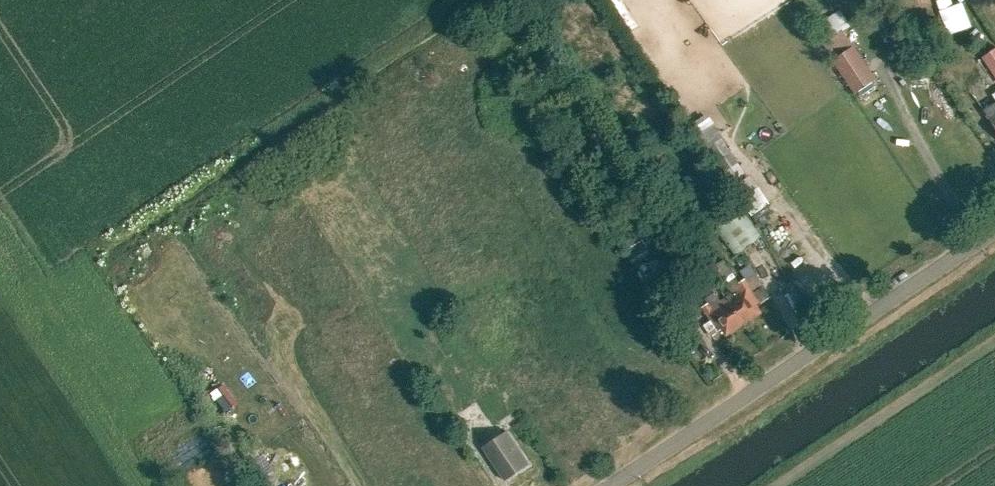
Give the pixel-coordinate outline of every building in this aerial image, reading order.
[(947,34),(970,26),(961,0),(950,4),(949,0),(935,0),(947,34)] [(853,45),(843,30),(824,43),(834,58),(833,59),(855,93),(877,78),(854,44),(853,45)] [(983,56),(994,74),(994,48),(983,56)] [(985,111),(994,126),(994,104),(985,111)] [(692,131),(711,124),(707,114),(689,121),(692,131)] [(722,137),(708,147),(724,171),(738,162),(722,137)] [(738,197),(749,214),(768,202),(757,185),(738,197)] [(736,255),(762,237),(738,204),(712,222),(736,255)] [(716,264),(707,269),(698,275),(707,288),(725,276),(716,264)] [(726,297),(743,323),(760,312),(757,307),(756,306),(768,297),(766,293),(762,287),(754,292),(745,278),(739,282),(736,279),(726,285),(732,293),(726,297)] [(743,323),(726,297),(720,301),(715,293),(705,299),(708,303),(703,307),(712,321),(705,325),(710,332),(716,328),(719,332),(723,329),(726,334),(743,323)] [(508,478),(532,462),(509,429),(486,445),(508,478)]
